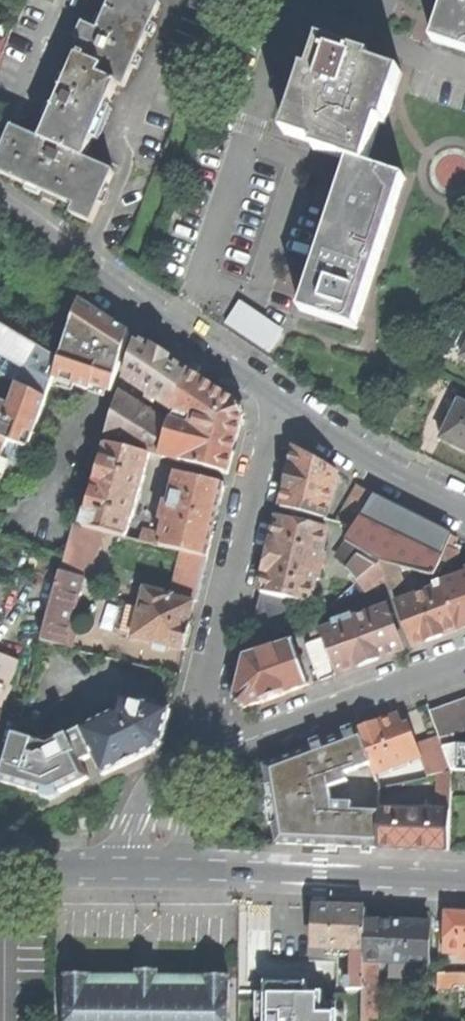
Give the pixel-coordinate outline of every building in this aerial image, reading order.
[(160,3),(153,0),(108,0),(96,29),(81,23),(74,38),(84,43),(89,45),(85,55),(81,53),(79,57),(105,67),(100,78),(116,84),(123,87),(141,45),(160,3)] [(432,42),(464,53),(464,0),(445,0),(441,13),(432,42)] [(315,270),(302,311),(356,329),(404,180),(363,166),(378,123),(383,125),(400,74),(368,64),(370,58),(320,41),(310,72),(305,71),(294,103),(284,134),(287,135),(287,134),(316,143),(314,149),(350,161),(337,204),(315,270)] [(105,67),(79,57),(77,55),(58,97),(39,140),(83,159),(116,84),(100,78),(105,67)] [(70,215),(90,224),(113,172),(83,159),(39,140),(31,136),(11,127),(0,151),(0,174),(35,189),(74,206),(70,215)] [(243,300),(227,323),(274,355),(290,333),(288,331),(243,300)] [(61,360),(54,379),(92,390),(93,383),(113,389),(129,334),(105,318),(80,301),(61,360)] [(5,328),(0,337),(0,355),(26,371),(52,386),(54,379),(61,360),(5,328)] [(464,351),(464,349),(464,335),(460,333),(454,346),(459,348),(464,351)] [(156,401),(174,412),(185,371),(161,355),(136,338),(125,379),(150,396),(156,401)] [(461,358),(464,351),(459,348),(456,355),(461,358)] [(19,385),(26,371),(0,355),(0,375),(19,385)] [(47,399),(52,386),(26,371),(19,385),(47,399)] [(170,431),(162,458),(225,474),(229,475),(243,416),(238,406),(214,390),(185,371),(174,412),(193,417),(191,426),(172,421),(170,431)] [(8,442),(30,450),(47,399),(19,385),(0,375),(0,466),(8,442)] [(144,446),(143,453),(151,455),(162,458),(170,431),(167,424),(121,395),(110,437),(144,446)] [(154,405),(156,401),(150,396),(147,400),(154,405)] [(458,401),(455,408),(450,417),(440,439),(464,451),(464,405),(458,401)] [(450,417),(455,408),(446,403),(441,413),(450,417)] [(108,445),(85,527),(104,532),(116,535),(128,538),(139,496),(151,455),(143,453),(108,445)] [(289,477),(282,507),(283,508),(290,510),(326,519),(337,474),(296,450),(289,477)] [(168,524),(163,547),(183,552),(209,558),(218,518),(226,486),(221,485),(180,475),(173,503),(167,502),(162,523),(168,524)] [(354,491),(344,510),(359,519),(373,495),(357,486),(354,491)] [(410,514),(373,495),(359,519),(355,527),(347,542),(381,562),(397,567),(426,574),(435,577),(446,547),(452,549),(457,538),(410,514)] [(355,527),(359,519),(344,510),(337,522),(355,527)] [(271,553),(261,593),(291,600),(310,605),(316,580),(319,581),(325,558),(322,557),(328,532),(280,521),(279,520),(271,553)] [(83,579),(91,581),(104,532),(85,527),(74,525),(66,557),(61,573),(83,579)] [(144,529),(141,541),(157,545),(160,533),(144,529)] [(387,579),(381,562),(347,542),(341,561),(366,591),(387,579)] [(204,580),(209,558),(183,552),(175,587),(173,596),(173,598),(194,603),(195,600),(199,601),(204,580)] [(387,579),(391,590),(404,586),(397,567),(381,562),(387,579)] [(426,574),(397,567),(404,586),(423,581),(426,574)] [(81,586),(83,579),(61,573),(47,624),(69,630),(81,586)] [(459,631),(464,628),(464,576),(442,585),(443,587),(459,631)] [(81,586),(92,589),(94,582),(91,581),(83,579),(81,586)] [(175,587),(148,581),(146,590),(173,596),(175,587)] [(434,584),(436,590),(443,587),(442,585),(441,582),(434,584)] [(397,605),(412,647),(420,645),(438,638),(459,631),(443,587),(436,590),(397,605)] [(173,598),(173,596),(146,590),(134,639),(184,651),(186,652),(189,638),(193,625),(189,624),(194,603),(173,598)] [(261,593),(254,624),(284,632),(291,600),(261,593)] [(322,633),(324,638),(338,675),(370,663),(403,651),(387,609),(355,621),(352,615),(334,622),(336,627),(322,633)] [(69,630),(47,624),(43,641),(72,649),(76,632),(69,630)] [(320,676),(322,681),(338,675),(324,638),(308,644),(320,676)] [(236,700),(244,709),(274,698),(309,685),(293,644),(246,659),(236,700)] [(1,719),(12,687),(10,687),(19,662),(0,654),(0,719),(1,719)] [(440,739),(454,734),(464,730),(464,698),(430,711),(440,738),(440,739)] [(119,713),(82,731),(93,754),(104,777),(163,748),(167,730),(171,712),(123,700),(119,713)] [(360,730),(376,772),(420,756),(416,747),(411,734),(405,736),(398,716),(360,730)] [(376,772),(360,730),(265,765),(268,786),(265,786),(266,800),(258,801),(260,813),(269,811),(270,824),(274,824),(277,845),(327,846),(378,848),(380,808),(381,786),(376,772)] [(15,736),(1,783),(45,795),(59,794),(90,779),(81,760),(93,754),(82,731),(50,746),(15,736)] [(440,739),(443,748),(457,743),(454,734),(440,739)] [(440,739),(440,738),(416,747),(420,756),(423,766),(447,757),(443,748),(440,739)] [(457,743),(443,748),(447,757),(452,772),(457,770),(458,745),(457,743)] [(452,772),(447,757),(423,766),(428,778),(439,775),(452,772)] [(439,775),(438,801),(451,801),(452,772),(439,775)] [(438,801),(438,810),(451,811),(451,801),(438,801)] [(380,808),(378,848),(412,850),(449,851),(451,811),(438,810),(380,808)] [(316,908),(315,948),(354,949),(366,950),(366,922),(367,910),(341,909),(316,908)] [(446,951),(464,952),(464,914),(462,914),(447,914),(446,951)] [(366,922),(366,950),(365,962),(380,962),(430,964),(431,924),(398,923),(366,922)] [(365,985),(365,962),(366,950),(354,949),(354,984),(365,985)] [(379,1013),(380,962),(365,962),(365,985),(365,989),(365,1013),(379,1013)] [(68,1020),(231,1020),(231,1012),(231,979),(231,978),(206,978),(206,979),(159,979),(160,974),(160,972),(147,972),(140,972),(140,974),(140,979),(93,979),(93,977),(68,977),(68,979),(68,1010),(68,1020)] [(464,985),(464,972),(454,973),(454,986),(464,985)] [(454,986),(454,973),(438,973),(438,989),(454,989),(454,986)] [(350,1003),(340,1003),(329,1003),(329,985),(312,985),(312,977),(265,977),(265,1020),(350,1020),(350,1003)]
